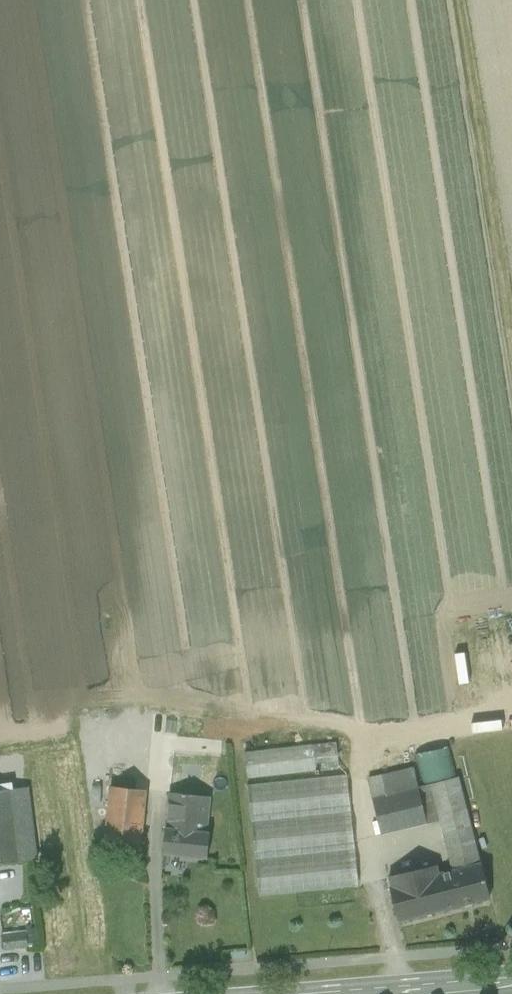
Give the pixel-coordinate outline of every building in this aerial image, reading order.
[(337,743),(244,754),(247,781),(340,770),(337,743)] [(366,775),(373,799),(419,787),(413,763),(366,775)] [(346,776),(246,787),(260,902),(360,885),(346,776)] [(459,777),(419,787),(423,800),(434,797),(441,822),(452,819),(451,817),(468,813),(459,777)] [(148,790),(111,787),(105,849),(142,853),(148,790)] [(373,799),(382,837),(429,825),(423,800),(419,787),(373,799)] [(29,788),(13,790),(22,863),(38,861),(29,788)] [(0,792),(0,866),(22,863),(13,790),(0,792)] [(209,797),(172,793),(168,828),(205,832),(209,797)] [(434,797),(423,800),(429,825),(441,822),(434,797)] [(468,813),(451,817),(452,819),(465,870),(482,865),(468,813)] [(452,819),(441,822),(453,872),(465,870),(452,819)] [(168,828),(165,855),(208,859),(210,833),(205,832),(168,828)] [(453,872),(440,876),(449,912),(491,901),(482,865),(465,870),(453,872)] [(437,867),(389,879),(400,924),(449,912),(440,876),(437,867)] [(26,933),(3,935),(4,950),(28,948),(26,933)]
